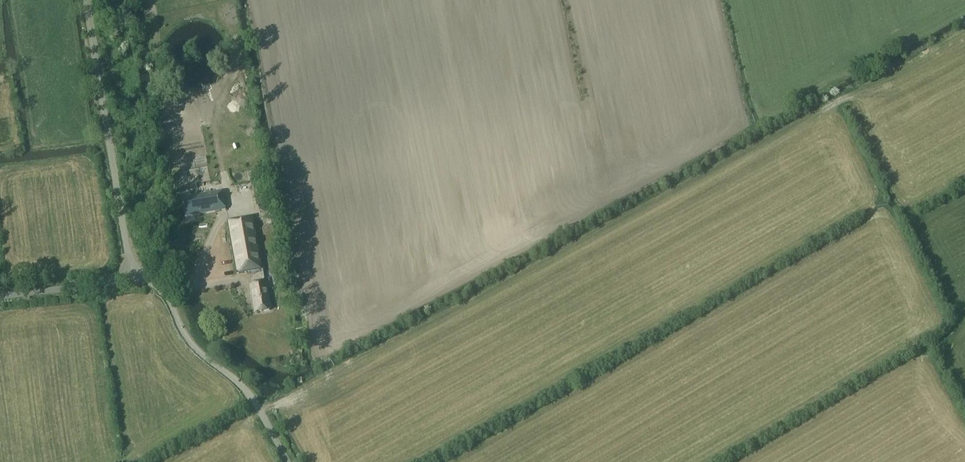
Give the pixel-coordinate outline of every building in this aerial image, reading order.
[(182,198),(185,217),(226,210),(222,191),(182,198)] [(271,310),(266,283),(265,284),(263,270),(263,269),(254,217),(227,222),(237,274),(249,272),(252,286),(251,286),(256,313),(271,310)]
